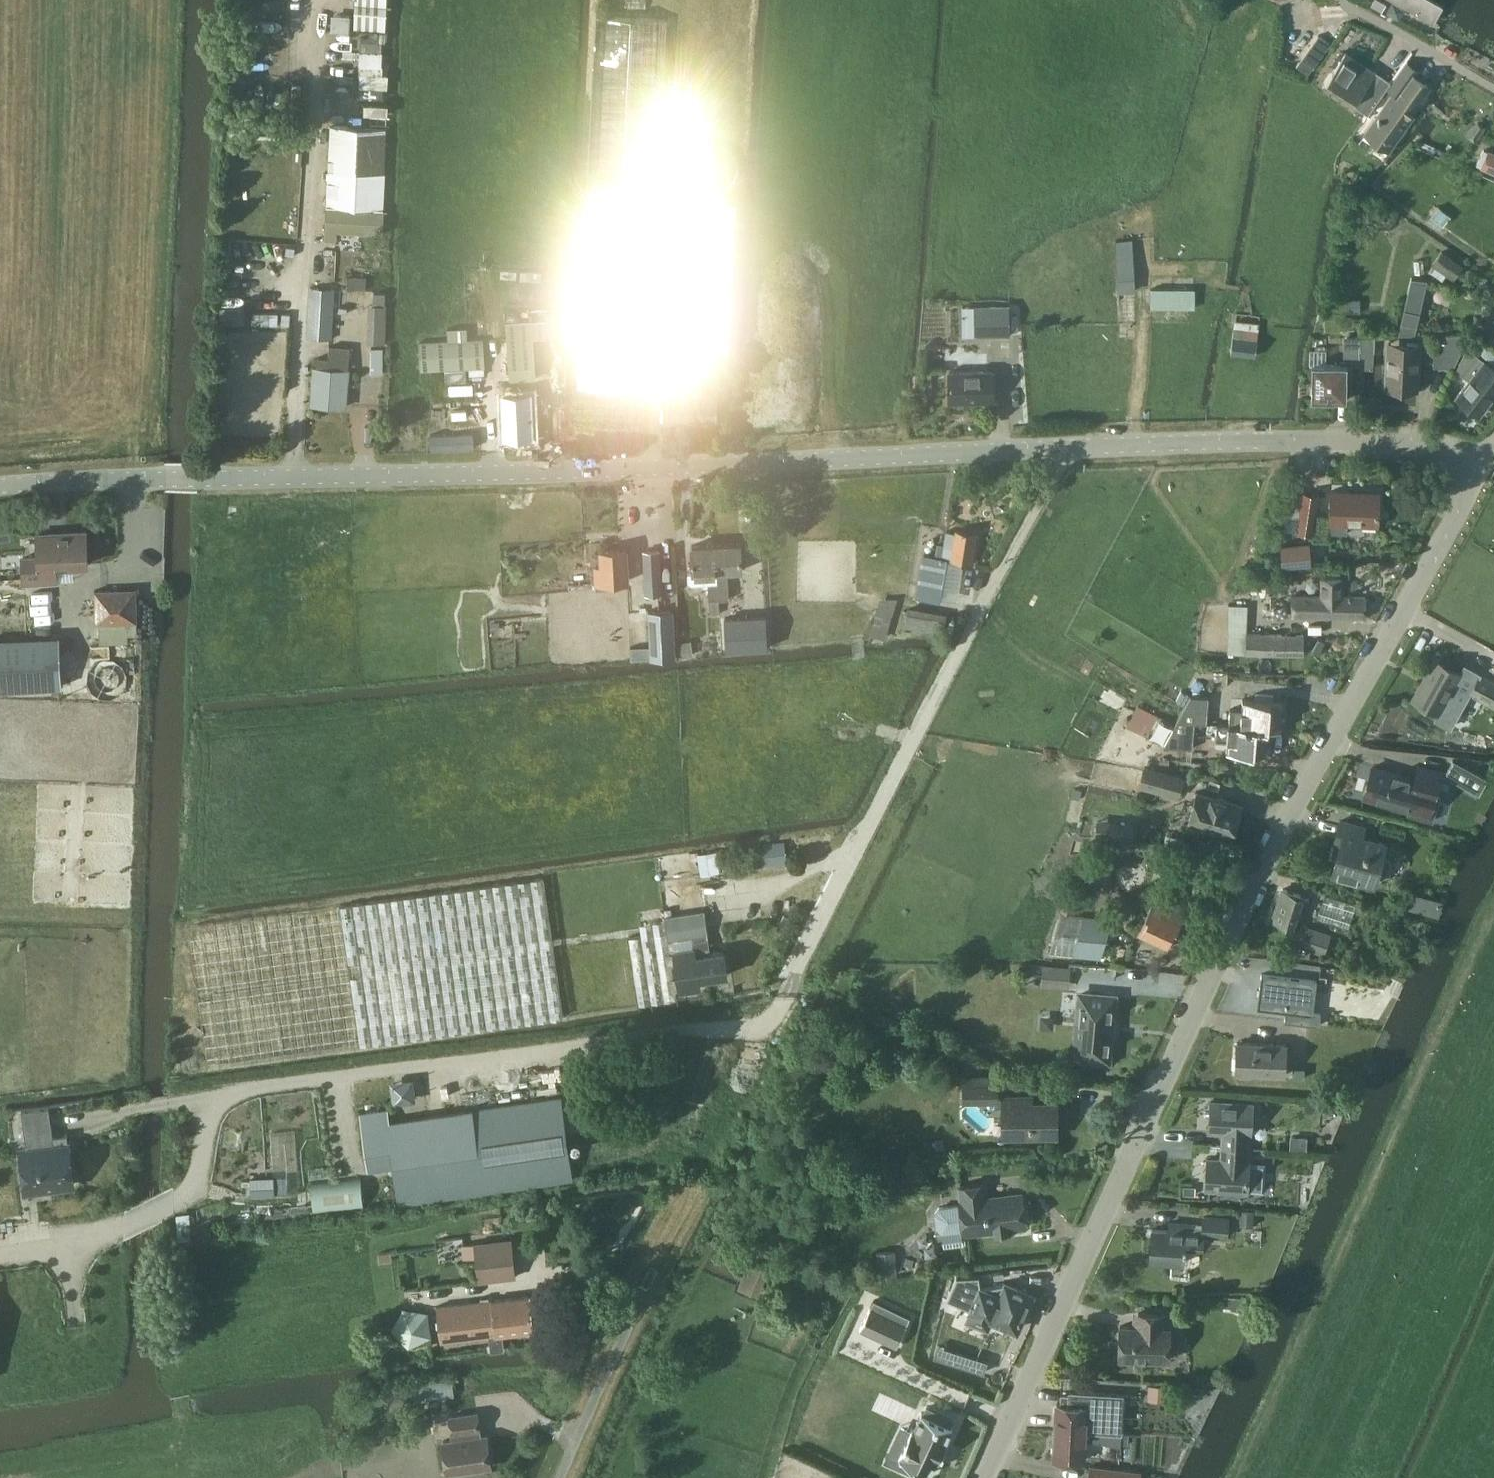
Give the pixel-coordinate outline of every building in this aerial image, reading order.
[(388,0),(356,0),(354,27),(387,28),(388,0)] [(1381,0),(1375,0),(1373,4),(1382,9),(1386,3),(1381,0)] [(1438,31),(1447,14),(1422,0),(1384,0),(1438,31)] [(596,14),(579,386),(634,389),(649,390),(667,18),(596,14)] [(1319,34),(1297,65),(1309,73),(1331,43),(1319,34)] [(1388,88),(1393,82),(1346,51),(1325,83),(1369,113),(1388,88)] [(1399,91),(1368,134),(1389,149),(1414,115),(1408,111),(1412,105),(1414,106),(1430,84),(1416,74),(1402,93),(1399,91)] [(729,352),(736,200),(686,198),(690,103),(664,102),(652,348),(729,352)] [(384,233),(388,127),(331,125),(326,239),(338,239),(338,231),(384,233)] [(1489,151),(1482,167),(1493,172),(1493,153),(1489,151)] [(1444,226),(1453,214),(1440,205),(1428,222),(1439,230),(1443,225),(1444,226)] [(1134,237),(1117,237),(1120,291),(1138,290),(1134,237)] [(1455,279),(1464,264),(1443,251),(1433,263),(1455,279)] [(348,275),(347,287),(366,288),(367,277),(348,275)] [(1412,277),(1399,333),(1415,334),(1427,279),(1412,277)] [(333,338),(335,289),(311,287),(309,337),(333,338)] [(1196,307),(1195,288),(1152,287),(1153,307),(1196,307)] [(977,335),(1011,334),(1011,304),(977,305),(977,335)] [(1493,334),(1493,335),(1493,309),(1482,326),(1493,334)] [(511,378),(537,377),(534,336),(547,335),(546,319),(508,321),(511,378)] [(1255,355),(1260,323),(1236,319),(1231,352),(1255,355)] [(468,338),(468,330),(468,327),(448,328),(448,339),(421,340),(423,370),(485,367),(484,338),(468,338)] [(1456,363),(1472,328),(1437,332),(1435,360),(1456,363)] [(1418,387),(1420,340),(1388,339),(1386,385),(1418,387)] [(348,368),(351,347),(331,345),(330,358),(318,357),(318,366),(315,366),(312,403),(346,406),(348,368)] [(1457,395),(1466,403),(1464,405),(1475,414),(1477,411),(1480,414),(1493,397),(1493,366),(1468,345),(1457,370),(1469,380),(1457,395)] [(1348,398),(1348,363),(1313,362),(1312,397),(1348,398)] [(995,370),(951,370),(951,401),(995,400),(995,370)] [(551,380),(533,381),(536,432),(554,432),(551,380)] [(501,389),(503,433),(531,432),(529,388),(501,389)] [(716,423),(717,391),(666,388),(665,420),(716,423)] [(1379,526),(1380,491),(1332,489),(1331,523),(1379,526)] [(1303,491),(1298,532),(1314,534),(1319,492),(1303,491)] [(978,532),(956,529),(956,531),(947,530),(945,544),(938,543),(936,556),(923,554),(917,595),(941,599),(947,559),(974,563),(978,532)] [(88,565),(88,563),(86,530),(38,533),(39,556),(23,557),(25,583),(58,581),(57,565),(67,564),(67,566),(88,565)] [(1287,542),(1287,564),(1317,563),(1317,541),(1287,542)] [(742,542),(717,543),(719,571),(720,598),(729,597),(728,571),(744,570),(742,542)] [(693,573),(689,573),(689,581),(692,583),(709,582),(711,613),(721,612),(720,598),(719,571),(717,543),(691,544),(693,573)] [(597,583),(628,581),(626,548),(601,549),(602,564),(596,565),(597,583)] [(661,549),(643,550),(646,592),(663,592),(661,549)] [(1345,595),(1344,578),(1322,577),(1321,595),(1293,594),(1293,617),(1368,617),(1368,596),(1345,595)] [(136,588),(96,589),(96,590),(97,623),(138,622),(136,588)] [(871,634),(871,635),(874,636),(887,639),(888,636),(898,598),(881,598),(878,609),(871,634)] [(1248,604),(1229,603),(1229,631),(1229,652),(1304,654),(1304,633),(1249,631),(1248,616),(1248,604)] [(674,610),(649,611),(651,659),(676,658),(674,610)] [(764,620),(721,623),(724,656),(766,652),(764,620)] [(61,636),(0,639),(0,689),(63,685),(61,636)] [(1413,698),(1439,712),(1436,718),(1451,726),(1470,692),(1493,705),(1493,680),(1471,667),(1470,669),(1466,667),(1466,665),(1465,664),(1461,672),(1435,658),(1413,698)] [(1186,705),(1178,721),(1195,722),(1207,723),(1209,696),(1193,695),(1192,695),(1191,695),(1183,692),(1178,701),(1186,705)] [(1269,727),(1269,728),(1282,729),(1283,703),(1243,699),(1242,708),(1232,708),(1231,724),(1269,727)] [(1132,717),(1127,726),(1143,734),(1147,736),(1154,739),(1165,745),(1193,747),(1195,722),(1178,721),(1176,724),(1138,705),(1135,711),(1132,717)] [(1269,727),(1231,724),(1218,723),(1217,739),(1228,739),(1228,750),(1267,753),(1269,728),(1269,727)] [(1446,772),(1480,790),(1488,775),(1454,757),(1446,772)] [(1145,765),(1139,784),(1179,795),(1184,776),(1145,765)] [(1436,793),(1442,772),(1419,765),(1415,778),(1372,766),(1364,795),(1409,808),(1407,813),(1433,820),(1440,795),(1436,793)] [(1197,790),(1189,823),(1233,835),(1242,801),(1197,790)] [(1110,813),(1107,827),(1127,832),(1131,817),(1110,813)] [(1374,883),(1378,870),(1384,871),(1389,868),(1391,861),(1388,856),(1382,855),(1385,842),(1362,836),(1365,826),(1341,819),(1336,838),(1341,839),(1332,872),(1374,883)] [(759,863),(787,860),(785,842),(766,843),(768,849),(758,850),(759,863)] [(209,1064),(566,1015),(546,877),(189,925),(209,1064)] [(1302,928),(1310,897),(1283,888),(1274,920),(1302,928)] [(1439,916),(1443,900),(1439,899),(1412,892),(1408,907),(1438,915),(1439,916)] [(1349,928),(1357,904),(1327,895),(1319,917),(1349,928)] [(1169,944),(1182,915),(1152,901),(1138,931),(1169,944)] [(700,978),(701,978),(729,974),(725,949),(712,951),(705,910),(665,915),(669,938),(671,937),(672,949),(679,992),(701,988),(700,978)] [(1098,959),(1111,917),(1062,912),(1049,953),(1098,959)] [(640,923),(641,935),(629,937),(639,1004),(677,998),(666,919),(640,923)] [(1326,954),(1331,933),(1308,926),(1301,946),(1326,954)] [(1043,964),(1041,986),(1069,987),(1070,965),(1043,964)] [(1263,973),(1258,1007),(1287,1010),(1286,1020),(1320,1024),(1321,1014),(1313,1013),(1317,980),(1263,973)] [(1109,1059),(1115,996),(1081,993),(1075,1056),(1109,1059)] [(1287,1074),(1288,1043),(1237,1041),(1236,1072),(1287,1074)] [(965,1101),(999,1101),(998,1075),(964,1076),(965,1101)] [(1032,1102),(1033,1094),(1003,1094),(1002,1137),(1058,1135),(1058,1101),(1032,1102)] [(389,1106),(362,1109),(369,1168),(371,1167),(394,1164),(399,1202),(574,1177),(562,1096),(390,1121),(389,1106)] [(1253,1133),(1255,1103),(1211,1100),(1210,1131),(1222,1131),(1222,1145),(1251,1147),(1252,1133),(1253,1133)] [(23,1145),(28,1191),(79,1184),(73,1138),(69,1138),(69,1132),(51,1135),(47,1104),(25,1107),(30,1144),(23,1145)] [(1291,1148),(1307,1149),(1308,1136),(1291,1135),(1291,1148)] [(1251,1161),(1251,1147),(1222,1145),(1221,1159),(1207,1158),(1207,1188),(1266,1190),(1267,1162),(1251,1161)] [(362,1177),(312,1182),(315,1210),(364,1206),(362,1177)] [(943,1232),(963,1230),(963,1233),(1027,1226),(1023,1192),(989,1195),(988,1183),(958,1186),(960,1204),(939,1206),(935,1212),(937,1228),(943,1232)] [(1254,1224),(1255,1210),(1241,1209),(1240,1224),(1254,1224)] [(1228,1237),(1230,1218),(1204,1216),(1203,1226),(1197,1225),(1196,1223),(1170,1221),(1169,1229),(1152,1228),(1150,1256),(1167,1257),(1167,1258),(1184,1259),(1186,1245),(1206,1246),(1207,1236),(1228,1237)] [(476,1243),(478,1260),(480,1280),(516,1276),(512,1237),(495,1239),(495,1241),(476,1243)] [(898,1275),(895,1250),(877,1252),(879,1276),(898,1275)] [(748,1261),(737,1288),(750,1293),(761,1266),(748,1261)] [(956,1279),(947,1301),(972,1311),(968,1321),(989,1329),(993,1319),(1018,1329),(1032,1294),(1006,1284),(981,1289),(978,1277),(956,1279)] [(492,1299),(437,1306),(442,1340),(490,1335),(491,1349),(506,1348),(504,1333),(535,1330),(531,1294),(492,1299)] [(861,1328),(897,1345),(910,1317),(874,1300),(861,1328)] [(1169,1326),(1169,1313),(1137,1311),(1137,1324),(1120,1324),(1120,1357),(1172,1359),(1172,1326),(1169,1326)] [(451,1379),(413,1384),(415,1401),(454,1395),(451,1379)] [(1149,1395),(1168,1396),(1168,1384),(1149,1384),(1149,1395)] [(1057,1403),(1056,1428),(1101,1430),(1122,1431),(1124,1394),(1075,1392),(1070,1391),(1070,1394),(1063,1394),(1063,1403),(1057,1403)] [(903,1455),(899,1465),(917,1474),(920,1467),(931,1471),(936,1460),(938,1461),(948,1439),(945,1438),(950,1427),(948,1426),(952,1418),(928,1407),(925,1414),(922,1413),(914,1430),(912,1429),(901,1454),(903,1455)] [(491,1465),(487,1433),(481,1433),(479,1411),(450,1414),(453,1439),(441,1440),(445,1470),(491,1465)] [(1056,1428),(1055,1458),(1086,1459),(1087,1439),(1100,1440),(1101,1430),(1056,1428)] [(1141,1474),(1142,1471),(1091,1465),(1090,1477),(1141,1477),(1141,1474)]
